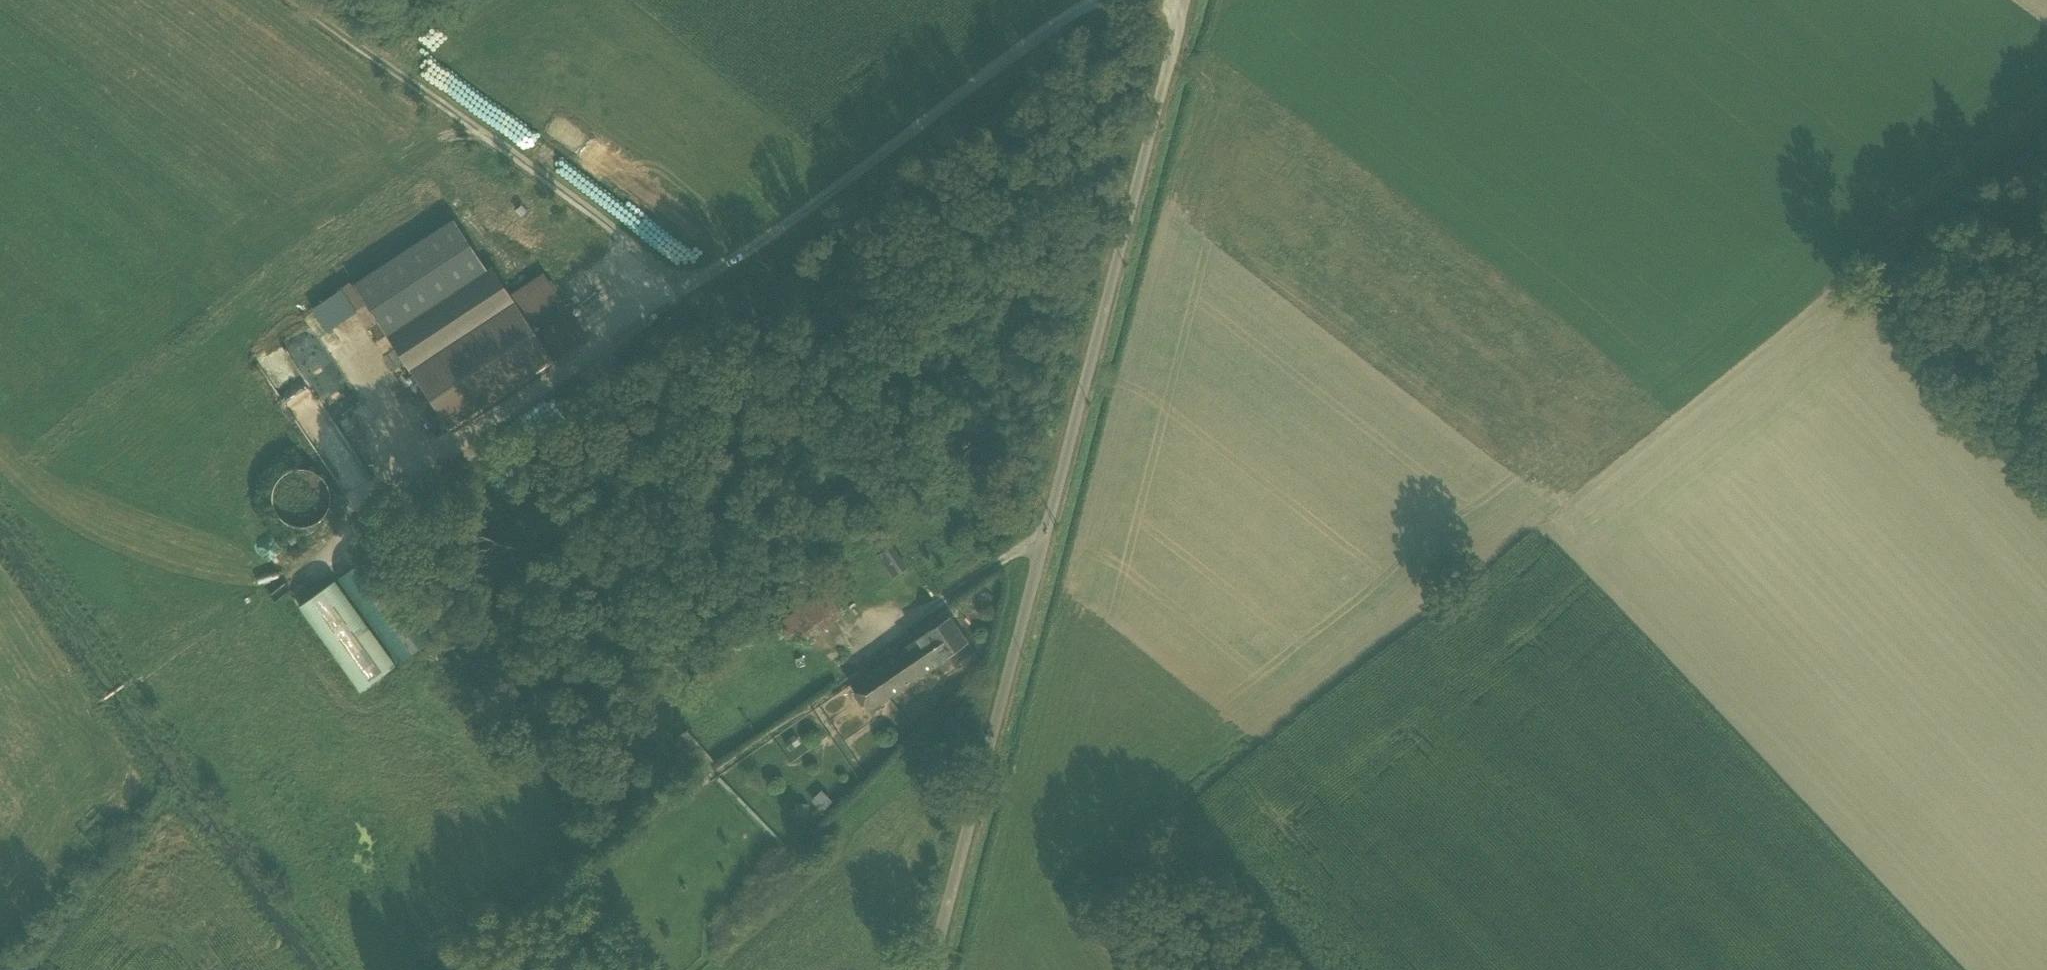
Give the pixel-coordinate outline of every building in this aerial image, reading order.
[(388,337),(485,274),(450,221),(354,285),(388,337)] [(409,370),(512,304),(507,296),(491,271),(485,274),(388,337),(409,370)] [(526,324),(561,300),(542,272),(507,296),(512,304),(526,324)] [(561,300),(526,324),(553,364),(589,340),(561,300)] [(449,432),(553,364),(526,324),(512,304),(409,370),(449,432)] [(338,480),(357,475),(364,470),(341,436),(338,427),(321,432),(315,423),(325,420),(322,414),(324,414),(334,407),(347,403),(358,420),(347,387),(332,365),(307,382),(278,339),(285,361),(291,370),(275,375),(279,389),(298,383),(312,427),(288,392),(281,395),(338,480)] [(283,521),(291,526),(300,528),(309,527),(318,523),(325,516),(329,508),(330,498),(329,488),(324,480),(316,474),(307,470),(297,470),(288,473),(280,479),(275,487),(272,496),(273,505),(277,514),(283,521)] [(893,576),(909,566),(893,543),(877,554),(893,576)] [(362,561),(298,603),(357,690),(429,642),(425,636),(404,649),(403,646),(390,655),(359,609),(371,601),(366,593),(379,585),(362,561)] [(800,627),(806,637),(844,614),(827,587),(779,618),(789,634),(800,627)] [(959,611),(866,681),(886,707),(979,637),(959,611)] [(819,791),(808,805),(823,816),(834,803),(819,791)]
